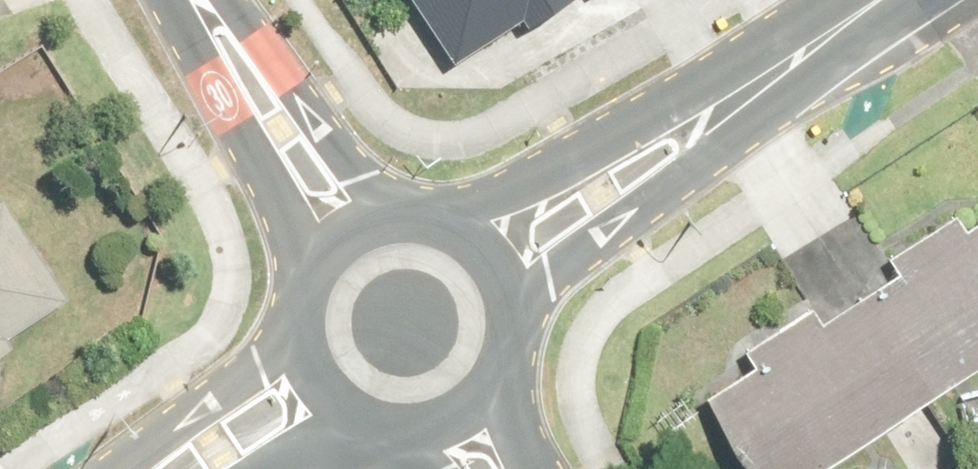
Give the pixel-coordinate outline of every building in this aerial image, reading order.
[(446,63),(526,11),(530,18),(557,0),(404,0),(446,63)] [(21,351),(11,336),(63,303),(1,208),(0,208),(0,364),(21,351)] [(956,216),(883,262),(895,280),(825,324),(813,305),(738,352),(750,371),(704,399),(748,468),(825,468),(977,373),(977,228),(968,234),(956,216)]
